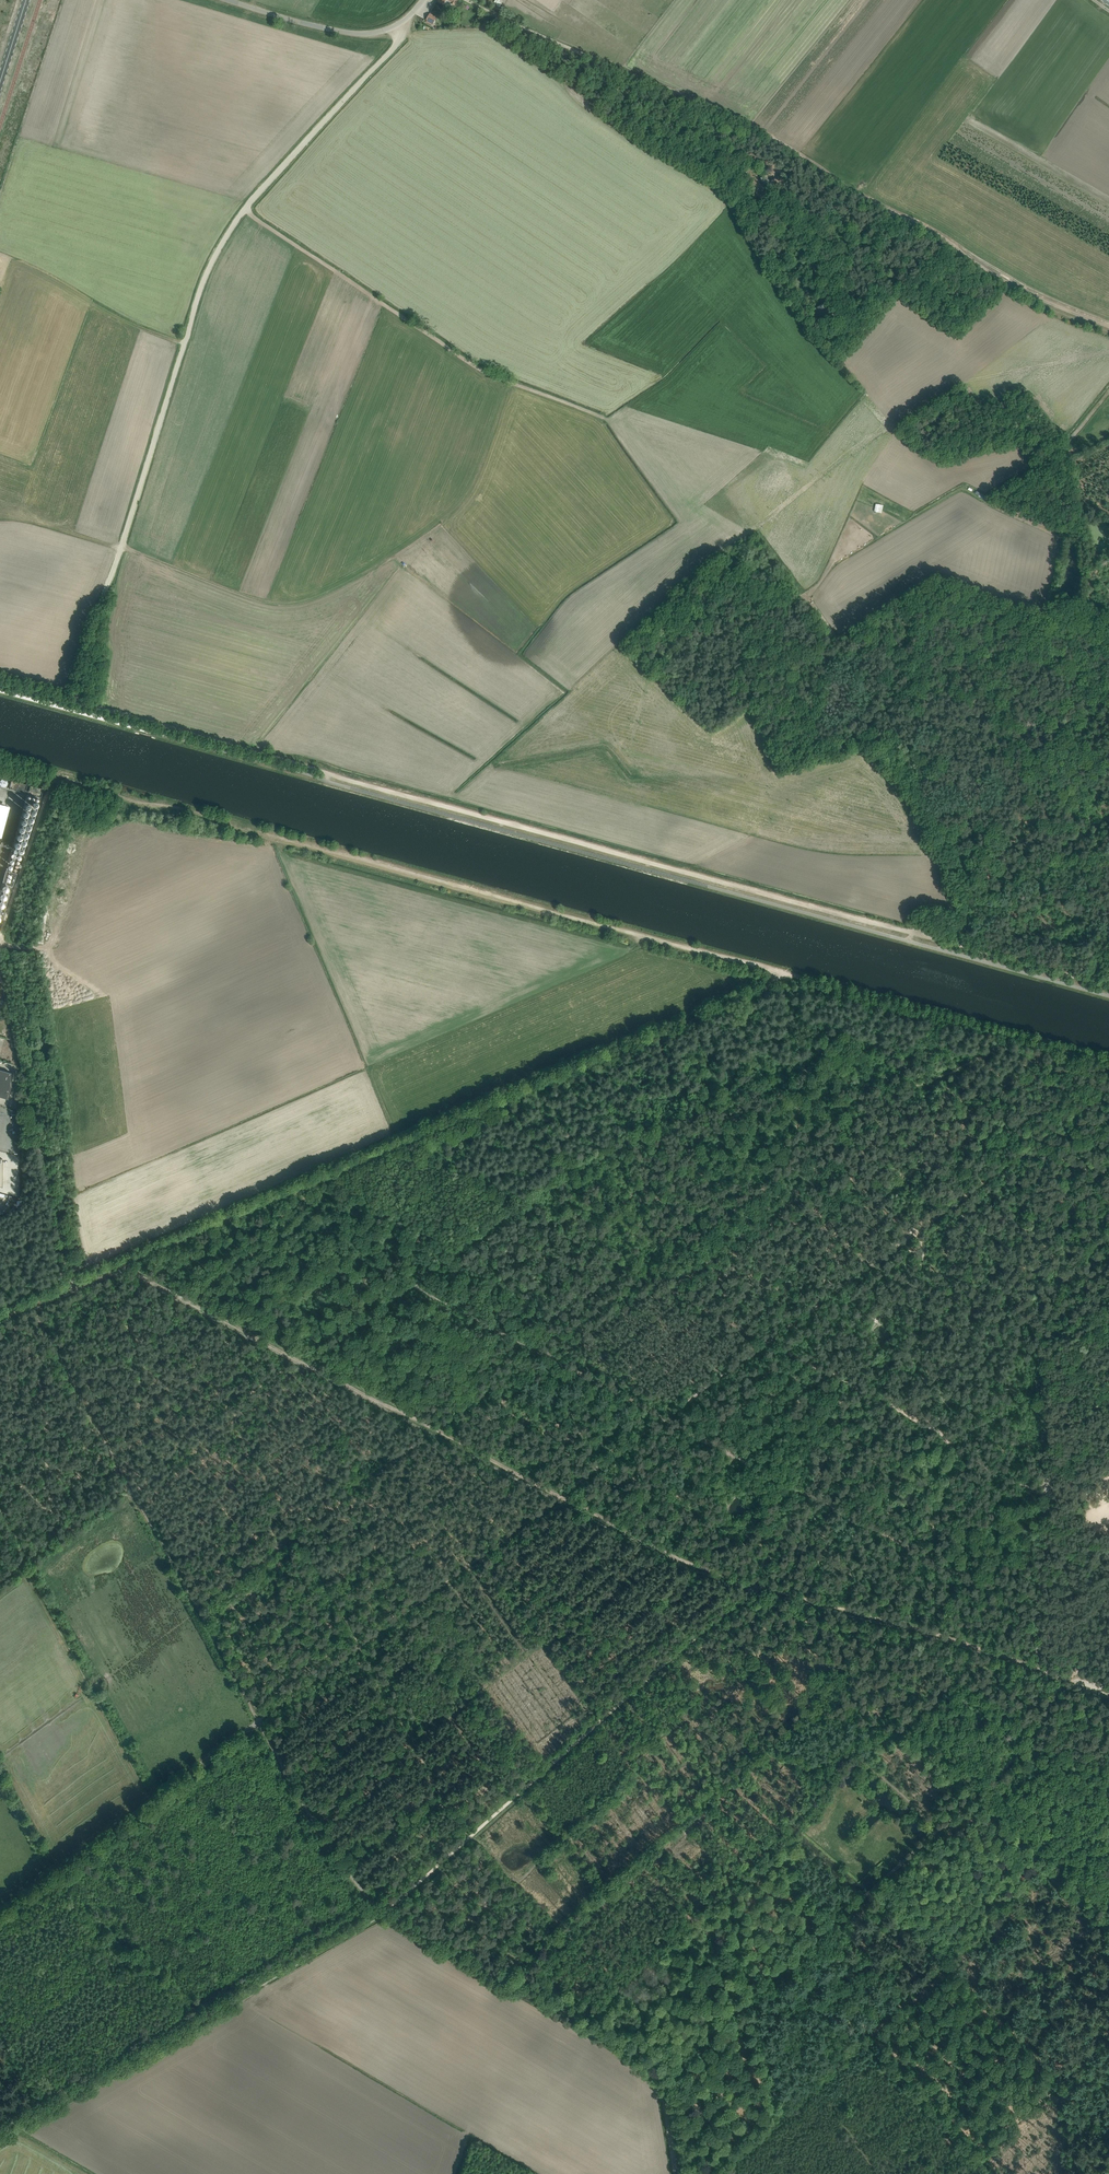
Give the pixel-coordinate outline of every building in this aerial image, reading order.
[(437,17),(430,13),(426,20),(429,21),(428,23),(430,24),(431,23),(433,24),(437,17)] [(759,180),(771,189),(774,184),(763,175),(759,180)] [(822,312),(825,318),(830,314),(826,309),(822,312)] [(0,804),(0,839),(1,839),(10,807),(0,804)] [(17,873),(5,870),(2,884),(13,887),(17,873)] [(12,1073),(0,1070),(0,1097),(8,1099),(12,1087),(12,1073)]
